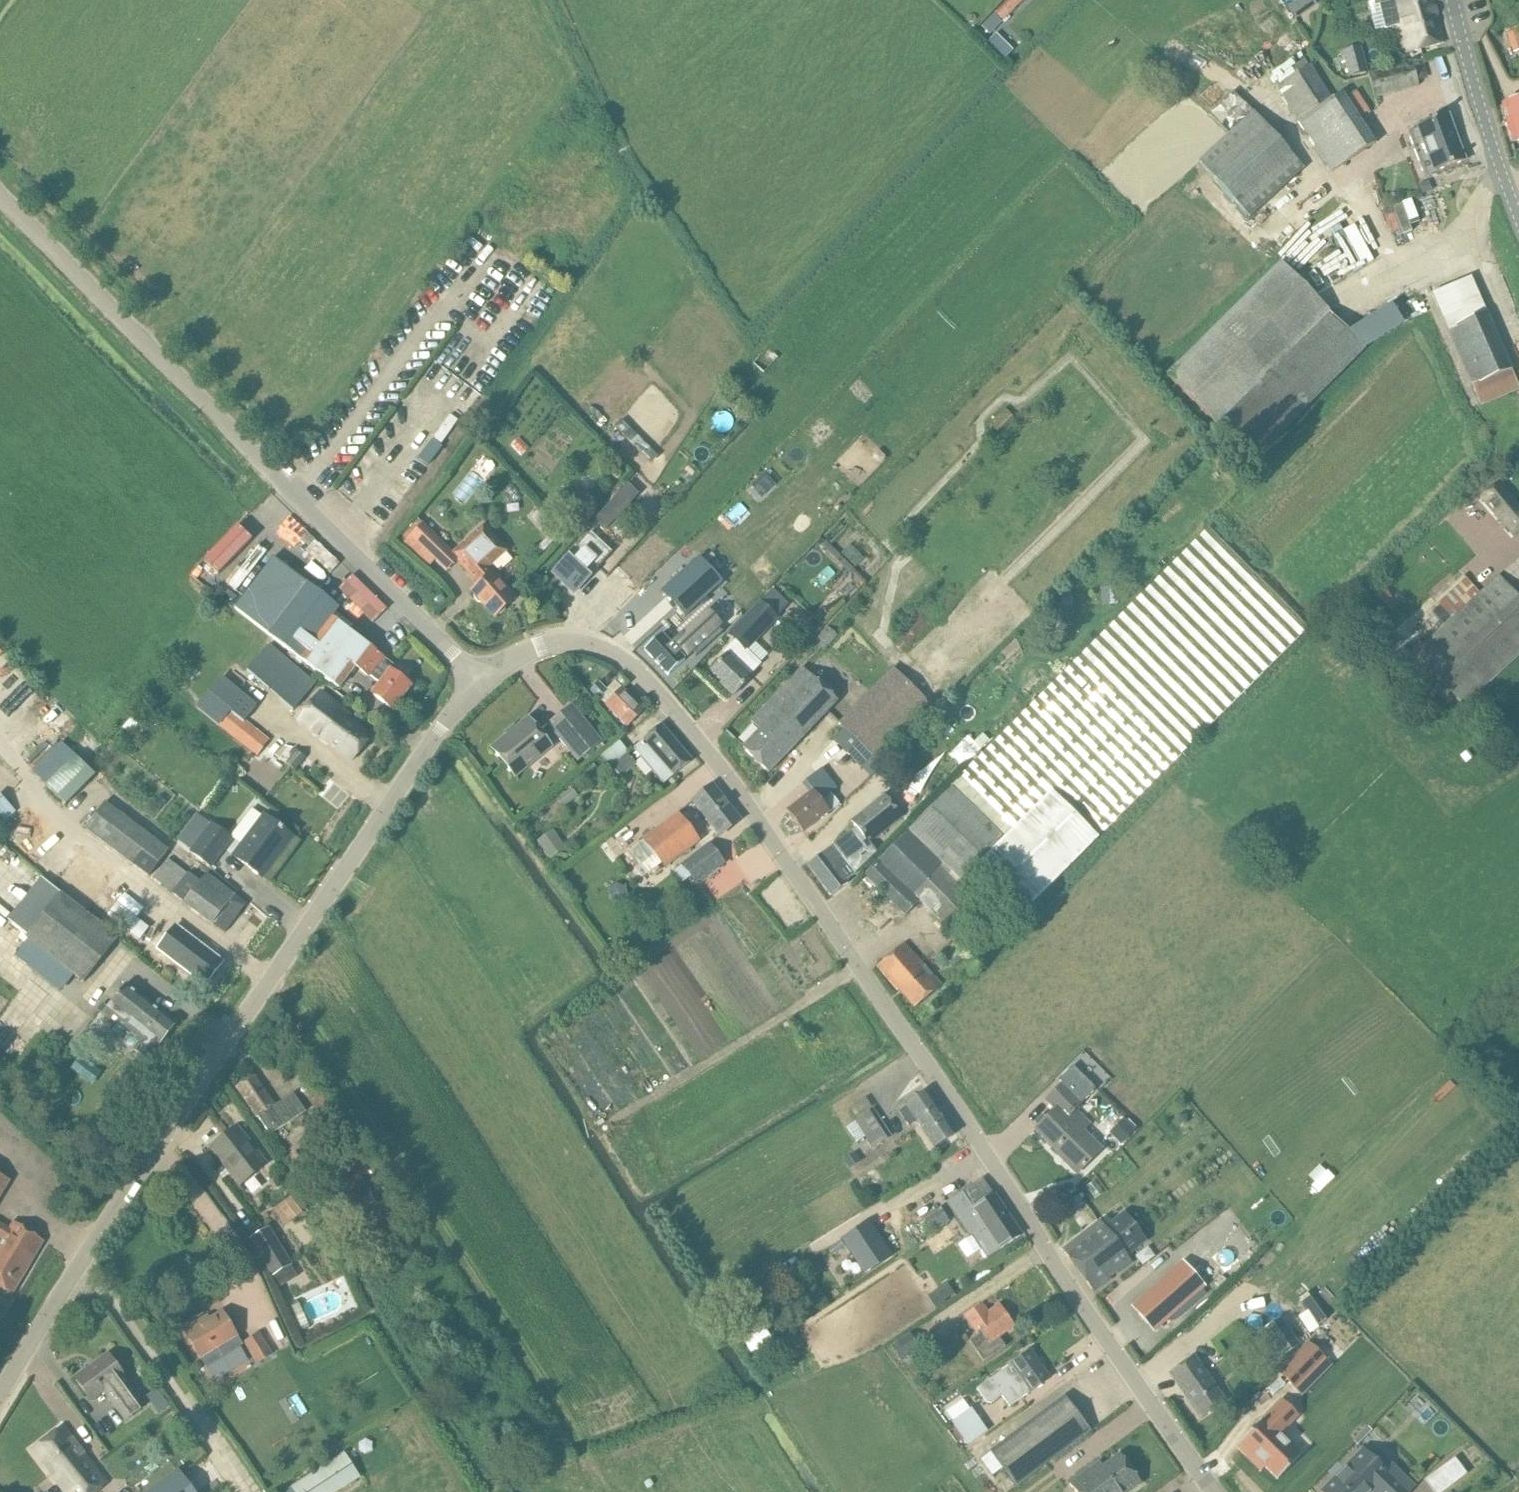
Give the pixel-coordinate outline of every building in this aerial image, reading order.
[(1002,20),(1022,0),(1009,0),(995,14),(1002,20)] [(1433,0),(1395,0),(1379,4),(1385,26),(1397,23),(1401,37),(1407,36),(1411,51),(1445,42),(1433,0)] [(1295,19),(1303,14),(1294,2),(1286,8),(1295,19)] [(1505,31),(1513,53),(1518,51),(1518,26),(1505,31)] [(1004,46),(996,54),(1004,62),(1012,54),(1004,46)] [(1349,77),(1367,74),(1361,46),(1343,51),(1349,77)] [(1374,97),(1419,85),(1413,63),(1368,77),(1374,97)] [(1287,80),(1276,88),(1332,172),(1359,154),(1376,143),(1343,93),(1332,100),(1310,65),(1309,65),(1298,72),(1293,76),(1287,80)] [(1233,92),(1209,115),(1228,135),(1199,162),(1250,218),(1304,169),(1253,111),(1233,92)] [(1502,105),(1513,142),(1518,140),(1518,100),(1502,105)] [(1408,132),(1425,177),(1465,161),(1448,115),(1417,127),(1417,128),(1408,132)] [(1429,181),(1419,184),(1423,194),(1432,191),(1429,181)] [(1410,197),(1387,208),(1398,230),(1420,220),(1410,197)] [(1365,216),(1296,254),(1317,295),(1387,256),(1365,216)] [(1167,374),(1252,462),(1367,349),(1282,261),(1167,374)] [(1482,404),(1518,388),(1518,387),(1471,276),(1434,292),(1482,404)] [(764,374),(778,359),(767,348),(753,363),(764,374)] [(1004,408),(989,424),(999,434),(1015,419),(1004,408)] [(622,419),(615,426),(651,463),(658,456),(656,454),(622,419)] [(519,438),(511,445),(522,456),(530,449),(519,438)] [(431,439),(417,458),(428,466),(442,447),(431,439)] [(1518,524),(1518,507),(1498,483),(1481,498),(1511,532),(1518,524)] [(408,531),(399,541),(416,558),(425,549),(447,570),(457,560),(464,567),(479,585),(472,591),(494,617),(515,598),(488,567),(506,550),(483,524),(453,552),(423,523),(422,524),(418,521),(408,531)] [(959,777),(863,874),(905,916),(919,901),(948,930),(975,901),(959,885),(961,881),(980,863),(1027,910),(1183,753),(1308,628),(1209,528),(959,777)] [(567,558),(553,572),(561,579),(566,574),(580,587),(593,573),(598,567),(612,552),(602,542),(591,532),(577,547),(567,558)] [(308,533),(300,540),(308,547),(315,540),(308,533)] [(850,545),(842,554),(855,567),(864,559),(850,545)] [(698,559),(664,590),(687,615),(722,583),(720,582),(730,572),(714,554),(703,564),(698,559)] [(339,608),(273,557),(261,573),(235,608),(323,676),(338,688),(355,666),(380,685),(373,694),(392,709),(410,685),(392,671),(396,666),(343,626),(347,621),(335,612),(339,608)] [(1518,656),(1518,600),(1499,578),(1416,655),(1464,707),(1518,656)] [(441,595),(435,600),(439,605),(445,599),(441,595)] [(726,656),(711,671),(723,682),(721,684),(733,696),(751,677),(750,676),(761,664),(746,649),(753,641),(755,642),(777,618),(760,602),(729,634),(735,640),(723,653),(726,656)] [(674,625),(666,633),(664,632),(645,649),(668,675),(687,657),(686,655),(694,647),(674,625)] [(235,661),(293,710),(317,683),(249,626),(230,647),(239,655),(235,661)] [(827,626),(813,641),(824,651),(838,635),(827,626)] [(743,747),(769,772),(837,701),(803,667),(765,706),(751,721),(760,729),(743,747)] [(842,729),(832,741),(849,758),(863,768),(874,757),(928,703),(893,667),(870,691),(859,702),(838,725),(842,729)] [(257,705),(222,677),(197,708),(258,757),(269,740),(246,721),(257,705)] [(599,698),(607,690),(598,682),(590,690),(599,698)] [(606,704),(628,726),(644,709),(622,687),(606,704)] [(300,721),(352,761),(372,735),(349,718),(351,715),(335,703),(322,693),(300,721)] [(548,724),(578,761),(602,742),(571,704),(548,724)] [(133,717),(123,728),(136,740),(146,728),(133,717)] [(493,748),(506,764),(515,775),(550,746),(529,719),(493,748)] [(635,746),(655,770),(666,782),(692,760),(661,724),(635,746)] [(18,752),(31,764),(57,737),(44,725),(18,752)] [(981,748),(968,735),(950,754),(963,767),(981,748)] [(620,740),(602,751),(610,763),(628,751),(620,740)] [(64,746),(35,775),(66,806),(95,776),(64,746)] [(290,752),(283,761),(295,770),(305,758),(293,749),(290,752)] [(611,768),(620,780),(636,766),(627,755),(611,768)] [(787,811),(803,832),(839,804),(831,793),(837,788),(822,769),(803,784),(810,793),(787,811)] [(719,836),(741,819),(713,784),(692,801),(719,836)] [(17,811),(0,794),(0,827),(17,811)] [(884,795),(851,821),(858,830),(844,841),(836,847),(834,845),(824,853),(808,865),(831,896),(847,884),(849,883),(846,880),(855,873),(854,872),(877,851),(869,843),(902,817),(884,795)] [(107,802),(87,827),(150,875),(170,850),(107,802)] [(678,813),(629,852),(645,873),(663,859),(667,864),(698,839),(678,813)] [(234,856),(246,865),(262,877),(292,837),(264,816),(234,856)] [(231,840),(210,824),(190,852),(211,867),(231,840)] [(554,830),(537,841),(550,860),(566,849),(554,830)] [(671,873),(680,885),(692,877),(697,884),(723,864),(708,844),(671,873)] [(246,904),(207,874),(201,881),(188,872),(187,873),(169,860),(153,879),(172,893),(224,933),(246,904)] [(617,884),(610,889),(611,898),(619,902),(627,896),(626,887),(617,884)] [(86,983),(120,939),(60,893),(28,935),(26,937),(86,983)] [(149,927),(117,903),(108,915),(140,939),(149,927)] [(154,945),(206,985),(223,963),(177,927),(170,937),(163,933),(154,945)] [(944,958),(953,967),(972,951),(964,941),(944,958)] [(942,984),(905,942),(877,966),(898,990),(899,989),(915,1007),(942,984)] [(104,1014),(141,1042),(134,1050),(147,1060),(177,1023),(126,985),(104,1014)] [(87,1062),(78,1074),(92,1084),(101,1072),(87,1062)] [(1056,1109),(1036,1129),(1066,1159),(1064,1161),(1077,1174),(1091,1160),(1102,1149),(1083,1131),(1090,1124),(1076,1109),(1096,1089),(1073,1066),(1059,1080),(1063,1083),(1060,1086),(1046,1100),(1056,1109)] [(260,1113),(272,1132),(305,1110),(293,1093),(274,1105),(254,1076),(238,1086),(257,1116),(260,1113)] [(909,1106),(900,1112),(910,1128),(919,1122),(936,1147),(956,1134),(927,1090),(908,1104),(909,1106)] [(872,1109),(847,1127),(857,1142),(865,1137),(872,1149),(891,1137),(872,1109)] [(1123,1118),(1109,1133),(1121,1145),(1136,1131),(1123,1118)] [(210,1147),(239,1186),(267,1165),(238,1126),(210,1147)] [(300,1183),(312,1176),(296,1151),(283,1160),(300,1183)] [(855,1152),(843,1159),(850,1169),(861,1162),(855,1152)] [(7,1180),(9,1182),(10,1181),(0,1175),(0,1191),(7,1180)] [(972,1217),(975,1215),(976,1217),(979,1215),(991,1233),(986,1236),(996,1252),(1021,1235),(983,1178),(964,1191),(972,1203),(966,1207),(972,1217)] [(940,1208),(924,1219),(932,1231),(949,1221),(941,1209),(940,1208)] [(1093,1290),(1107,1280),(1131,1261),(1126,1255),(1145,1241),(1124,1214),(1109,1225),(1106,1220),(1101,1223),(1100,1222),(1063,1251),(1093,1290)] [(44,1241),(14,1221),(10,1229),(0,1223),(0,1239),(2,1241),(0,1244),(0,1287),(12,1294),(44,1241)] [(869,1222),(842,1240),(847,1247),(864,1273),(891,1255),(869,1222)] [(272,1278),(275,1277),(281,1287),(298,1277),(291,1266),(293,1264),(270,1226),(249,1239),(272,1278)] [(1182,1259),(1130,1306),(1152,1332),(1206,1285),(1182,1259)] [(948,1283),(927,1297),(935,1310),(956,1297),(948,1283)] [(988,1313),(982,1304),(965,1316),(978,1335),(970,1341),(984,1361),(1005,1346),(999,1337),(1014,1326),(999,1305),(988,1313)] [(195,1347),(201,1358),(224,1344),(229,1353),(242,1345),(222,1312),(202,1324),(200,1321),(184,1330),(195,1347)] [(1253,1336),(1272,1365),(1300,1345),(1281,1317),(1253,1336)] [(764,1327),(744,1340),(753,1353),(773,1341),(764,1327)] [(258,1363),(271,1355),(259,1334),(245,1342),(258,1363)] [(895,1347),(903,1359),(920,1347),(912,1335),(895,1347)] [(1309,1342),(1278,1373),(1294,1389),(1325,1358),(1309,1342)] [(977,1388),(987,1403),(992,1404),(1003,1395),(1011,1406),(1050,1378),(1031,1350),(991,1378),(977,1388)] [(126,1423),(147,1407),(108,1354),(75,1378),(92,1400),(103,1392),(126,1423)] [(1194,1356),(1169,1373),(1201,1419),(1226,1402),(1194,1356)] [(299,1361),(290,1365),(295,1375),(303,1371),(299,1361)] [(991,1452),(1016,1485),(1088,1431),(1063,1398),(991,1452)] [(1263,1421),(1242,1442),(1253,1453),(1248,1458),(1261,1472),(1266,1467),(1278,1479),(1301,1456),(1300,1455),(1310,1445),(1288,1424),(1295,1417),(1282,1404),(1264,1422),(1263,1421)] [(988,1431),(971,1408),(950,1423),(967,1446),(988,1431)] [(67,1491),(96,1491),(107,1483),(63,1426),(34,1449),(67,1491)] [(1321,1491),(1322,1491),(1368,1491),(1370,1490),(1371,1491),(1409,1491),(1413,1488),(1392,1467),(1387,1473),(1363,1449),(1321,1491)] [(1070,1485),(1075,1491),(1132,1491),(1142,1485),(1116,1450),(1070,1485)] [(283,1491),(284,1491),(339,1491),(361,1478),(344,1452),(283,1491)] [(1454,1458),(1441,1468),(1453,1484),(1467,1474),(1454,1458)] [(146,1491),(192,1491),(177,1470),(146,1491)]
